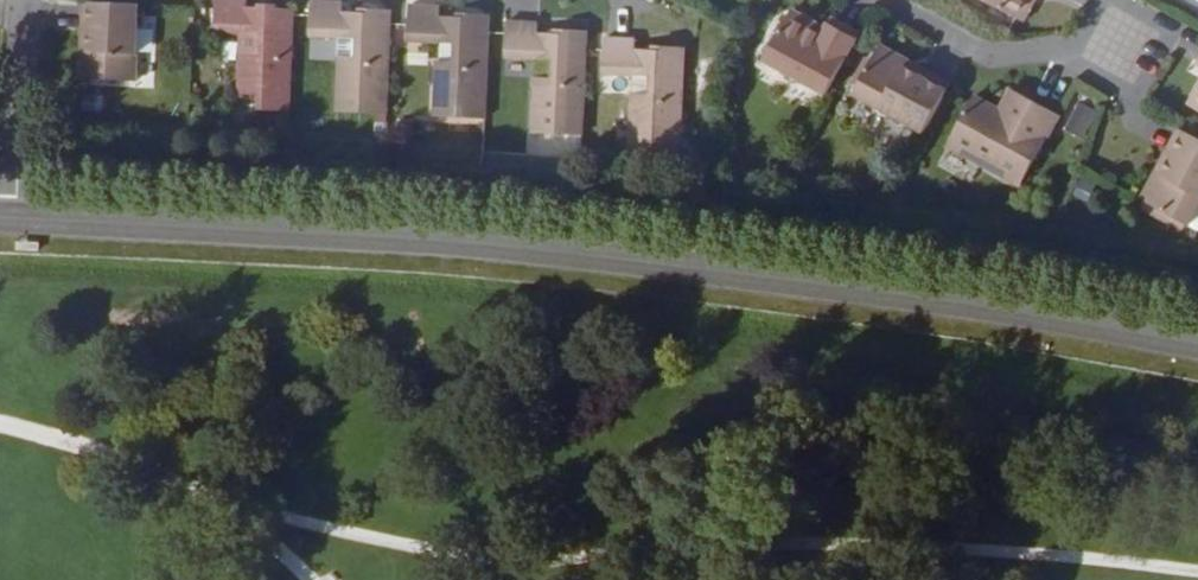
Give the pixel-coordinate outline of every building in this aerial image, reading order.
[(290,114),(294,16),(294,12),(249,10),(249,0),(217,0),(217,9),(216,33),(264,36),(263,55),(242,54),(241,95),(261,97),(260,112),(290,114)] [(1020,19),(1030,0),(986,0),(1020,19)] [(1020,19),(1025,21),(1038,0),(1030,0),(1020,19)] [(338,113),(388,116),(392,23),(393,12),(344,9),(343,3),(312,1),(312,16),(311,38),(359,40),(358,59),(340,58),(338,113)] [(140,6),(110,4),(84,3),(80,80),(91,81),(137,83),(140,6)] [(436,119),(486,121),(490,34),(491,17),(442,14),(442,8),(411,6),(410,23),(410,43),(458,45),(457,63),(439,62),(436,119)] [(795,11),(791,17),(825,36),(829,29),(795,11)] [(767,61),(828,94),(861,35),(834,20),(829,29),(825,36),(791,17),(767,61)] [(534,135),(584,137),(588,51),(589,32),(540,31),(540,23),(508,22),(508,34),(507,59),(555,61),(555,80),(536,80),(534,135)] [(683,153),(686,49),(638,47),(638,42),(606,40),(606,52),(606,76),(653,78),(653,97),(634,96),(633,151),(683,153)] [(859,95),(926,131),(949,91),(907,68),(911,62),(884,47),(859,95)] [(949,91),(952,84),(911,62),(907,68),(949,91)] [(1014,93),(1003,112),(1012,117),(1023,97),(1014,93)] [(1012,117),(1003,112),(978,98),(952,146),(1024,184),(1060,117),(1023,97),(1012,117)] [(1063,134),(1083,141),(1095,109),(1074,101),(1063,134)] [(1189,134),(1182,131),(1157,174),(1164,178),(1189,134)] [(1157,174),(1143,201),(1190,226),(1197,212),(1197,139),(1189,134),(1164,178),(1157,174)]
